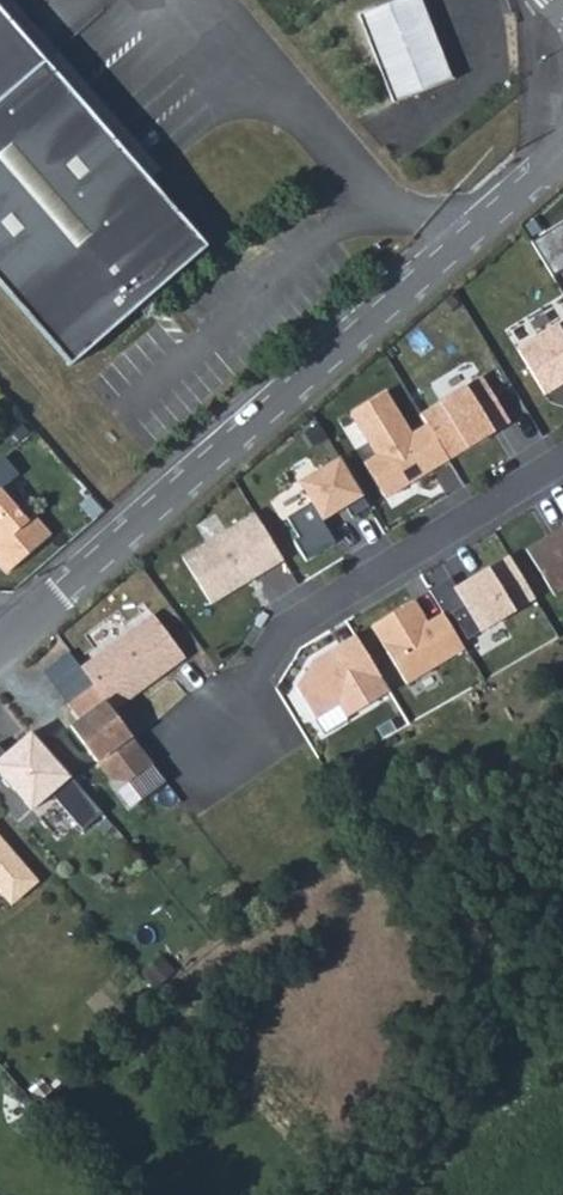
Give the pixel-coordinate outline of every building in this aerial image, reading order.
[(397,100),(456,76),(426,0),(389,0),(361,11),(397,100)] [(72,364),(208,245),(0,8),(0,282),(72,364)] [(529,239),(551,275),(562,267),(562,218),(529,239)] [(516,348),(543,392),(562,380),(562,318),(516,348)] [(481,375),(420,413),(426,423),(447,458),(493,430),(490,425),(506,415),(481,375)] [(362,462),(384,497),(401,488),(447,458),(426,423),(410,433),(384,390),(348,412),(375,454),(362,462)] [(351,516),(369,506),(338,456),(298,481),(321,519),(344,505),(351,516)] [(8,575),(51,537),(35,517),(28,523),(0,490),(0,491),(0,566),(8,575)] [(283,559),(253,511),(181,555),(211,604),(283,559)] [(525,547),(554,593),(562,588),(562,524),(525,547)] [(468,638),(535,596),(509,554),(454,588),(464,603),(451,611),(468,638)] [(415,601),(372,627),(407,685),(465,650),(449,622),(433,631),(415,601)] [(153,614),(81,667),(93,684),(112,709),(184,656),(153,614)] [(355,636),(312,662),(295,689),(314,720),(337,706),(345,718),(388,692),(355,636)] [(112,709),(93,684),(67,703),(78,719),(69,725),(116,789),(152,763),(112,709)] [(12,787),(31,770),(63,807),(82,790),(35,735),(19,748),(23,753),(13,762),(0,747),(0,772),(12,787)] [(11,894),(32,875),(0,838),(0,881),(11,894)] [(10,901),(36,880),(32,875),(11,894),(0,881),(0,889),(10,901)]
